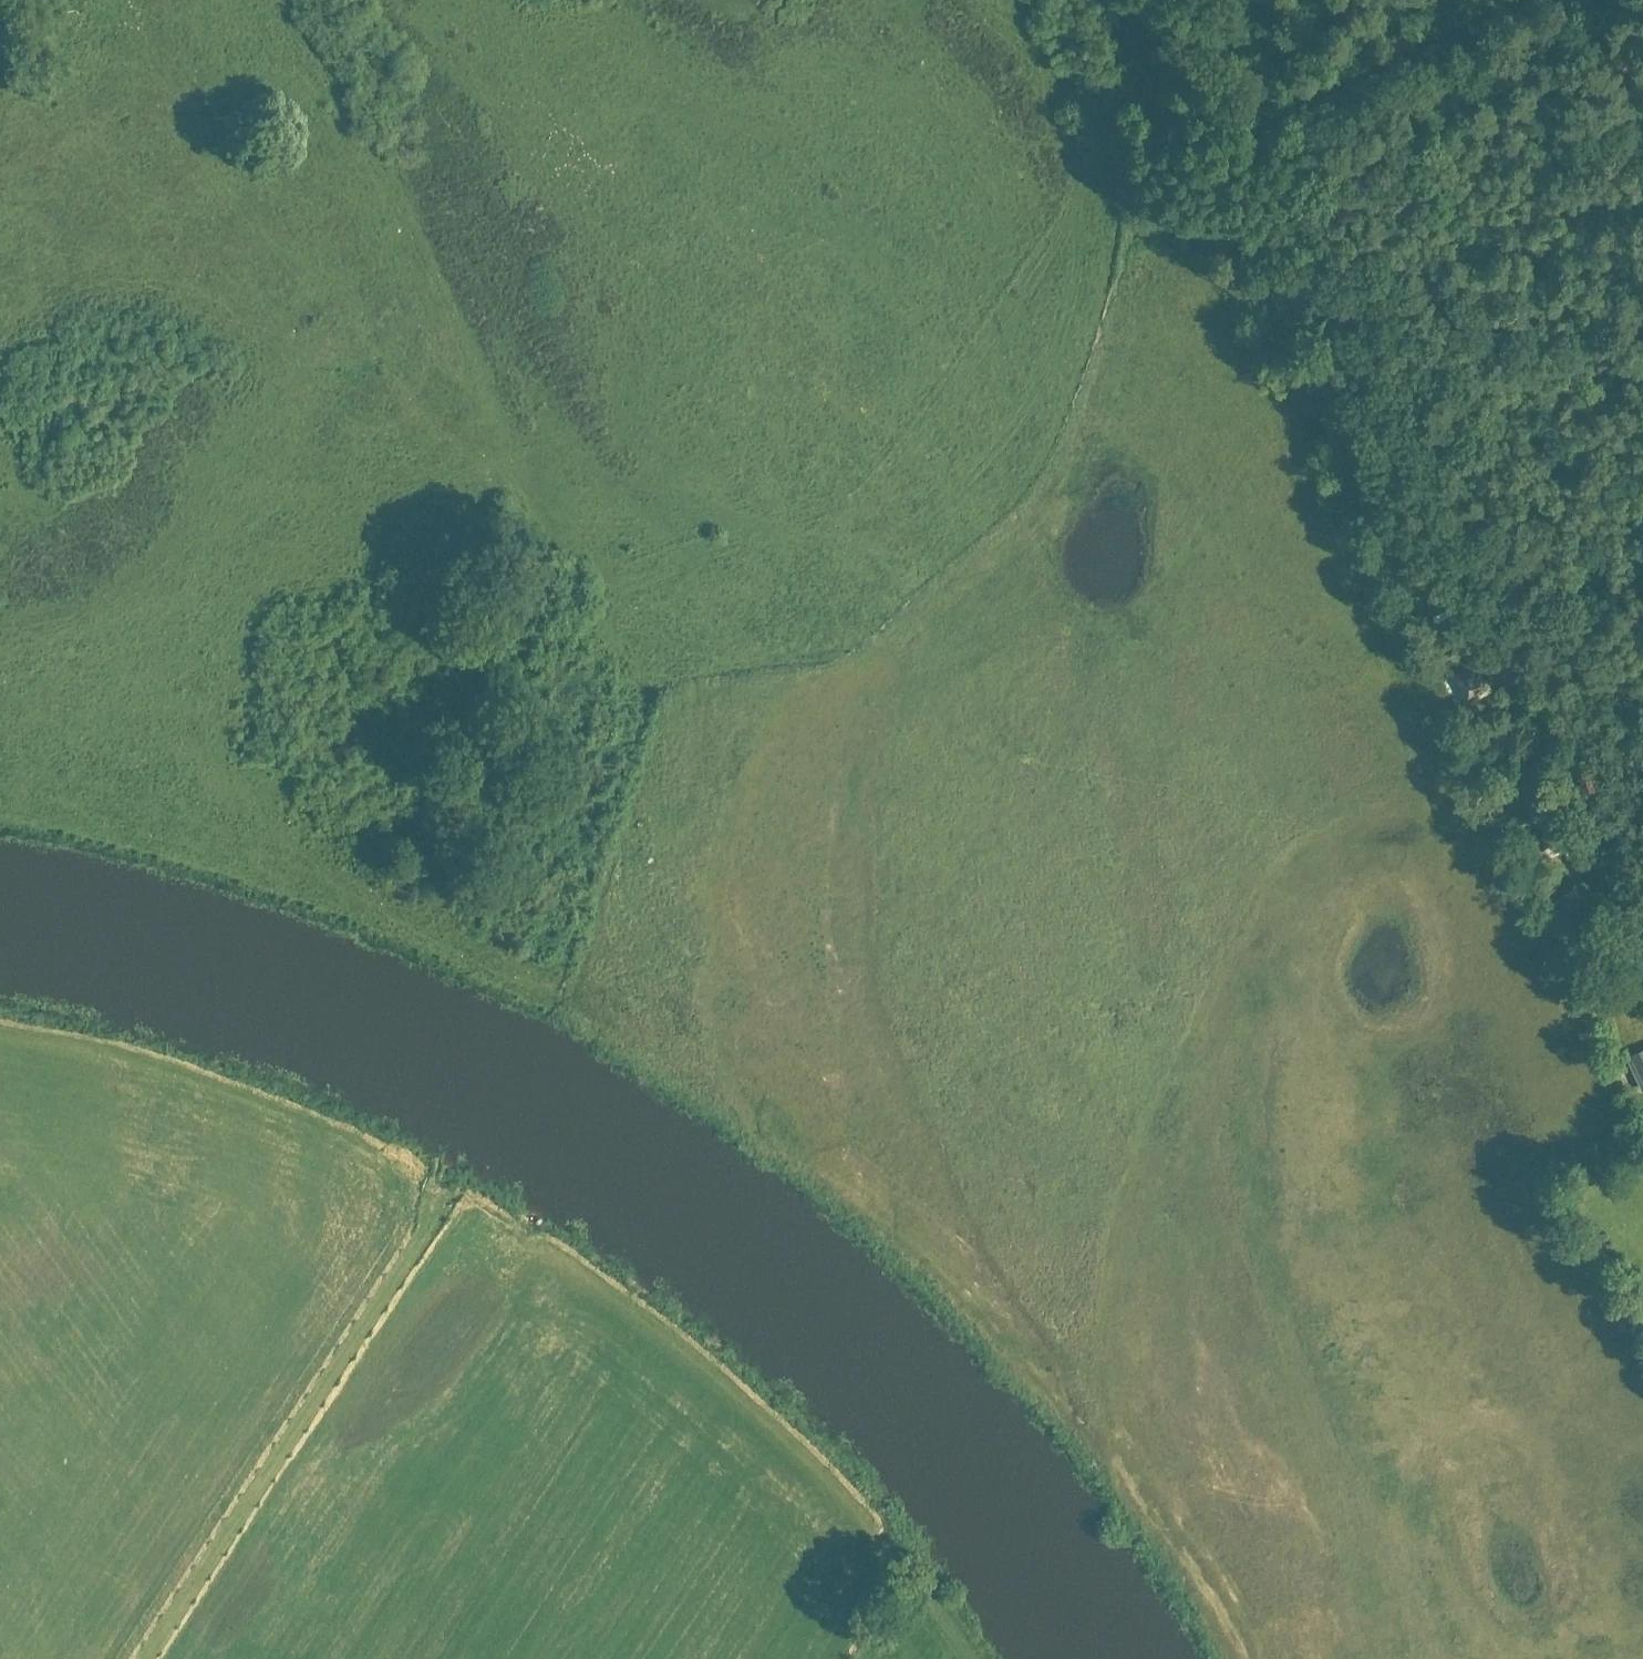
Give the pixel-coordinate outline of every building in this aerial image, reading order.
[(1288,326),(1306,318),(1294,288),(1275,296),(1288,326)] [(1480,670),(1459,681),(1469,700),(1490,689),(1480,670)] [(1642,1087),(1642,1051),(1629,1058),(1642,1087)]
